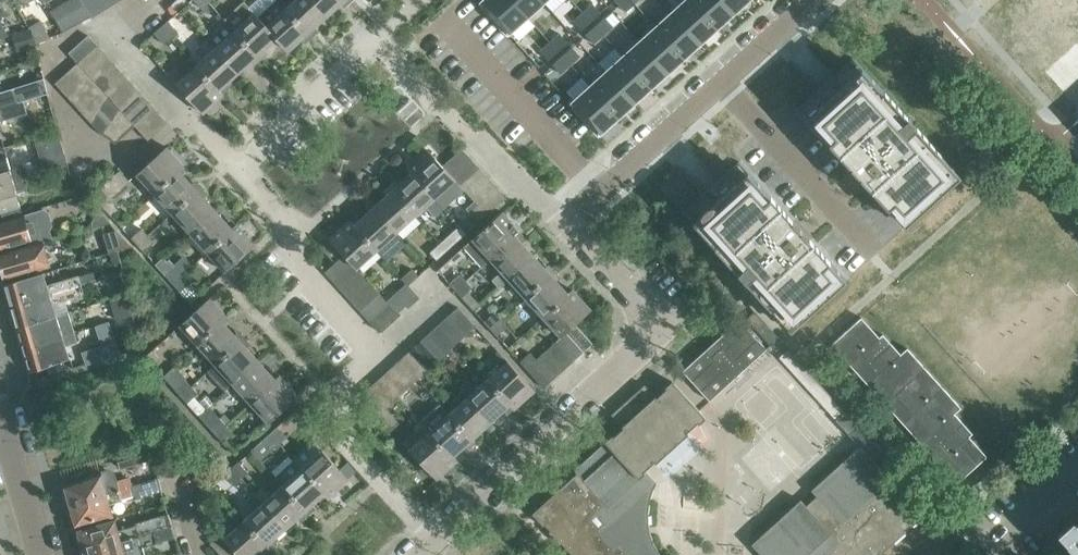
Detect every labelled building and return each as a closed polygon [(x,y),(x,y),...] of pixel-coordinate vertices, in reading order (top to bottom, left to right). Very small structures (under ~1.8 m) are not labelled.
[(62,31),(90,15),(81,0),(68,0),(50,10),(62,31)] [(92,17),(120,0),(81,0),(92,17)] [(202,9),(209,2),(207,0),(194,0),(202,9)] [(285,8),(308,33),(327,16),(313,0),(278,0),(285,8)] [(345,0),(313,0),(327,16),(345,0)] [(480,4),(507,34),(525,18),(508,0),(484,0),(480,4)] [(525,18),(541,3),(538,0),(508,0),(525,18)] [(617,3),(626,12),(634,5),(630,0),(620,0),(617,3)] [(672,14),(699,44),(715,30),(690,0),(687,0),(672,14)] [(715,30),(733,14),(720,0),(690,0),(715,30)] [(733,14),(748,0),(720,0),(733,14)] [(244,1),(224,19),(235,30),(257,55),(276,38),(277,38),(266,26),(266,25),(244,1)] [(592,5),(582,14),(591,23),(600,14),(592,5)] [(285,8),(266,25),(266,26),(277,38),(276,38),(288,51),(308,33),(285,8)] [(582,14),(572,23),(580,32),(591,23),(582,14)] [(672,14),(655,29),(683,59),(699,44),(672,14)] [(604,18),(594,27),(603,36),(612,27),(604,18)] [(168,20),(161,27),(170,37),(177,31),(168,20)] [(36,44),(49,38),(40,21),(28,28),(36,44)] [(9,36),(0,22),(0,38),(9,36)] [(55,35),(61,31),(56,22),(50,26),(55,35)] [(209,40),(215,48),(238,73),(257,55),(235,30),(228,23),(209,40)] [(154,33),(163,43),(170,37),(161,27),(154,33)] [(594,27),(584,36),(592,45),(603,36),(594,27)] [(655,29),(638,44),(666,74),(683,59),(655,29)] [(28,32),(12,36),(16,50),(32,46),(28,32)] [(558,34),(548,43),(556,52),(566,43),(558,34)] [(78,62),(97,45),(88,35),(69,53),(78,62)] [(548,43),(538,52),(546,61),(556,52),(548,43)] [(638,44),(622,58),(650,89),(666,74),(638,44)] [(106,54),(97,45),(78,62),(86,72),(106,54)] [(215,48),(196,65),(223,95),(223,94),(219,90),(238,73),(215,48)] [(572,48),(562,57),(571,66),(580,58),(572,48)] [(86,72),(88,74),(95,82),(114,64),(106,54),(86,72)] [(562,57),(552,66),(560,75),(571,66),(562,57)] [(906,68),(913,78),(930,67),(923,57),(906,68)] [(622,58),(606,73),(633,104),(650,89),(622,58)] [(73,96),(88,74),(86,72),(78,62),(56,82),(62,89),(73,96)] [(853,62),(798,111),(903,227),(959,178),(853,62)] [(98,85),(104,91),(123,74),(114,64),(95,82),(98,85)] [(203,113),(223,95),(196,65),(184,76),(175,67),(167,74),(203,113)] [(606,73),(589,88),(617,118),(633,104),(606,73)] [(98,85),(95,82),(88,74),(73,96),(71,100),(84,108),(98,85)] [(113,101),(132,84),(123,74),(104,91),(108,97),(113,101)] [(0,107),(12,104),(12,103),(23,100),(47,93),(44,81),(14,89),(15,90),(0,94),(0,107)] [(132,84),(113,101),(119,108),(121,111),(141,93),(132,84)] [(94,119),(108,97),(104,91),(98,85),(84,108),(81,111),(94,119)] [(589,88),(571,104),(593,128),(599,134),(617,118),(589,88)] [(141,93),(121,111),(130,120),(150,103),(141,93)] [(119,108),(113,101),(108,97),(94,119),(92,122),(104,130),(119,108)] [(12,103),(12,104),(0,107),(0,120),(27,113),(23,100),(12,103)] [(150,103),(130,120),(135,126),(139,130),(158,113),(150,103)] [(119,108),(104,130),(102,133),(116,143),(135,126),(130,120),(121,111),(119,108)] [(148,140),(167,122),(158,113),(139,130),(148,140)] [(58,133),(34,139),(43,173),(67,166),(58,133)] [(166,147),(137,174),(155,194),(184,167),(166,147)] [(470,158),(462,148),(442,166),(451,176),(470,158)] [(428,150),(408,168),(435,197),(443,207),(464,189),(460,185),(455,179),(451,176),(442,166),(428,150)] [(13,181),(22,179),(19,166),(10,169),(6,156),(0,157),(0,185),(13,181)] [(479,168),(470,158),(451,176),(455,179),(460,185),(479,168)] [(740,165),(685,214),(790,330),(846,281),(740,165)] [(185,168),(184,167),(155,194),(172,213),(197,190),(180,172),(185,168)] [(443,207),(435,197),(408,168),(407,168),(411,173),(393,190),(415,215),(426,205),(434,215),(443,207)] [(479,168),(460,185),(469,195),(488,177),(479,168)] [(96,192),(102,205),(109,199),(128,182),(118,171),(96,192)] [(478,204),(497,187),(488,177),(469,195),(478,204)] [(20,206),(13,181),(0,185),(0,212),(19,207),(20,206)] [(497,187),(478,204),(487,214),(506,197),(497,187)] [(73,189),(62,192),(65,201),(76,198),(73,189)] [(190,232),(215,210),(197,190),(172,213),(190,232)] [(396,232),(415,215),(393,190),(373,207),(396,232)] [(109,199),(102,205),(111,216),(118,209),(109,199)] [(487,214),(478,204),(470,210),(480,221),(487,214)] [(19,207),(0,212),(3,221),(22,216),(19,207)] [(350,220),(377,250),(396,232),(373,207),(355,224),(350,220)] [(99,210),(95,213),(92,223),(94,228),(110,223),(99,210)] [(232,228),(215,210),(190,232),(207,251),(237,225),(236,224),(232,228)] [(24,215),(22,216),(3,221),(0,222),(0,249),(31,241),(32,245),(50,240),(47,231),(50,227),(46,214),(42,211),(24,215)] [(483,266),(491,259),(520,232),(502,212),(464,246),(483,266)] [(357,268),(377,250),(350,220),(330,238),(344,254),(353,264),(357,268)] [(225,271),(255,245),(237,225),(207,251),(225,271)] [(137,245),(148,235),(141,228),(131,238),(137,245)] [(110,252),(131,246),(116,230),(103,234),(110,252)] [(498,287),(508,278),(533,255),(516,237),(521,233),(520,232),(491,259),(502,271),(492,280),(498,287)] [(457,241),(450,234),(440,243),(447,250),(457,241)] [(154,242),(148,235),(137,245),(144,252),(154,242)] [(32,245),(0,254),(0,268),(1,268),(4,280),(50,267),(43,242),(32,245)] [(436,259),(447,250),(440,243),(430,252),(436,259)] [(325,272),(334,282),(353,264),(344,254),(325,272)] [(508,278),(526,297),(551,275),(533,255),(508,278)] [(342,291),(362,274),(357,268),(353,264),(334,282),(342,291)] [(173,283),(183,274),(176,267),(166,276),(173,283)] [(412,269),(402,278),(408,285),(418,276),(412,269)] [(6,297),(10,297),(12,306),(69,289),(83,285),(80,276),(47,285),(43,273),(6,284),(7,287),(4,290),(6,297)] [(93,273),(80,276),(83,285),(96,281),(93,273)] [(189,281),(183,274),(173,283),(179,290),(189,281)] [(371,283),(362,274),(342,291),(351,301),(371,283)] [(456,290),(466,281),(459,274),(449,283),(456,290)] [(551,275),(526,297),(543,316),(573,290),(572,289),(568,293),(551,275)] [(472,288),(466,281),(456,290),(462,297),(472,288)] [(351,301),(360,311),(379,293),(371,283),(351,301)] [(18,324),(19,328),(55,316),(52,304),(86,294),(83,285),(69,289),(12,306),(15,314),(12,317),(14,323),(18,324)] [(561,337),(566,333),(575,324),(591,310),(573,290),(543,316),(561,337)] [(379,293),(360,311),(369,320),(388,303),(379,293)] [(209,298),(180,325),(198,344),(227,318),(209,298)] [(397,313),(388,303),(369,320),(378,330),(397,313)] [(458,307),(448,316),(466,335),(475,326),(458,307)] [(491,329),(501,319),(494,312),(484,321),(491,329)] [(22,341),(25,349),(72,333),(70,324),(58,327),(55,316),(19,328),(20,331),(17,334),(19,340),(22,341)] [(466,335),(448,316),(438,324),(456,344),(466,335)] [(861,317),(831,344),(957,483),(987,456),(969,436),(972,433),(954,413),(961,408),(907,348),(900,354),(882,334),(879,337),(861,317)] [(198,344),(215,364),(240,341),(224,323),(228,319),(227,318),(198,344)] [(507,326),(501,319),(491,329),(496,335),(507,326)] [(709,401),(766,349),(739,319),(682,371),(709,401)] [(96,326),(99,335),(112,331),(109,322),(96,326)] [(438,324),(429,333),(446,353),(456,344),(438,324)] [(593,343),(575,324),(566,333),(583,352),(593,343)] [(119,355),(113,335),(112,331),(99,335),(103,346),(83,352),(87,364),(119,355)] [(64,346),(75,343),(72,333),(25,349),(27,358),(24,360),(26,367),(30,368),(31,372),(67,358),(64,346)] [(446,353),(429,333),(419,342),(437,361),(446,353)] [(573,361),(583,352),(566,333),(561,337),(555,342),(573,361)] [(258,360),(240,341),(215,364),(208,370),(226,390),(233,383),(258,360)] [(419,342),(409,351),(427,370),(437,361),(419,342)] [(546,351),(563,370),(573,361),(555,342),(546,351)] [(779,357),(836,420),(845,411),(788,348),(779,357)] [(162,360),(152,350),(145,356),(154,367),(162,360)] [(427,370),(409,351),(400,360),(417,379),(427,370)] [(537,359),(536,359),(553,379),(563,370),(546,351),(537,359)] [(526,368),(536,359),(537,359),(530,352),(520,361),(526,368)] [(526,368),(544,388),(553,379),(536,359),(526,368)] [(233,383),(251,402),(280,376),(279,375),(275,379),(258,360),(233,383)] [(400,360),(390,368),(408,388),(417,379),(400,360)] [(534,390),(507,361),(488,379),(514,408),(534,390)] [(408,388),(390,368),(380,377),(398,396),(408,388)] [(280,376),(251,402),(269,422),(298,395),(280,376)] [(380,377),(371,386),(388,405),(398,396),(380,377)] [(174,389),(181,396),(191,386),(185,379),(174,389)] [(514,409),(514,408),(488,379),(468,396),(491,421),(510,404),(514,409)] [(660,554),(658,552),(656,548),(655,545),(652,539),(651,532),(650,529),(649,525),(649,521),(649,517),(649,515),(649,511),(649,508),(650,504),(650,501),(651,496),(653,492),(654,488),(655,486),(657,482),(645,470),(705,416),(674,382),(657,398),(646,386),(613,416),(624,428),(576,471),(577,473),(534,512),(571,553),(569,554),(660,554)] [(187,403),(197,393),(191,386),(181,396),(187,403)] [(388,405),(371,386),(361,395),(378,414),(388,405)] [(424,388),(418,390),(421,399),(427,397),(424,388)] [(449,414),(472,439),(491,421),(468,396),(449,414)] [(849,434),(858,426),(845,411),(836,420),(835,420),(849,435),(849,434)] [(453,456),(472,439),(449,414),(430,431),(457,461),(457,460),(453,456)] [(216,434),(226,424),(220,418),(209,427),(216,434)] [(222,441),(233,432),(226,424),(216,434),(222,441)] [(404,443),(437,479),(457,461),(430,431),(424,425),(404,443)] [(277,426),(270,433),(279,443),(286,437),(277,426)] [(858,426),(849,434),(860,446),(860,445),(884,471),(892,463),(858,426)] [(263,439),(273,449),(279,443),(270,433),(263,439)] [(331,441),(322,450),(302,468),(329,497),(349,479),(346,477),(338,468),(332,461),(341,453),(331,441)] [(117,454),(121,467),(152,458),(149,445),(117,454)] [(922,513),(884,472),(884,471),(860,445),(860,446),(811,490),(818,497),(807,507),(801,500),(752,544),(762,554),(876,554),(922,513)] [(347,460),(338,468),(346,477),(355,469),(347,460)] [(238,461),(231,468),(241,478),(248,472),(238,461)] [(224,474),(234,484),(241,478),(231,468),(224,474)] [(328,498),(329,497),(302,468),(283,485),(305,510),(324,493),(328,498)] [(68,505),(68,506),(130,487),(128,479),(116,482),(114,475),(108,471),(64,484),(65,487),(64,490),(65,497),(68,499),(70,505),(68,505)] [(76,526),(113,516),(109,504),(126,499),(127,502),(163,491),(159,479),(130,487),(68,506),(70,506),(72,512),(71,515),(73,522),(75,524),(76,526)] [(254,493),(286,528),(305,510),(283,485),(271,496),(262,486),(254,493)] [(267,545),(286,528),(254,493),(247,500),(256,510),(244,520),(271,550),(271,549),(267,545)] [(144,534),(153,532),(172,527),(169,515),(135,524),(135,526),(118,531),(115,520),(78,530),(79,533),(76,536),(78,543),(82,544),(84,551),(81,552),(144,534)] [(1077,554),(1077,519),(1076,521),(1074,519),(1057,533),(1064,541),(1077,554)] [(271,550),(244,520),(224,538),(220,534),(210,543),(221,554),(265,554),(271,550)] [(172,527),(153,532),(144,534),(81,552),(82,553),(84,552),(85,554),(142,554),(140,546),(147,544),(146,542),(155,540),(160,554),(174,554),(180,553),(172,527)]
